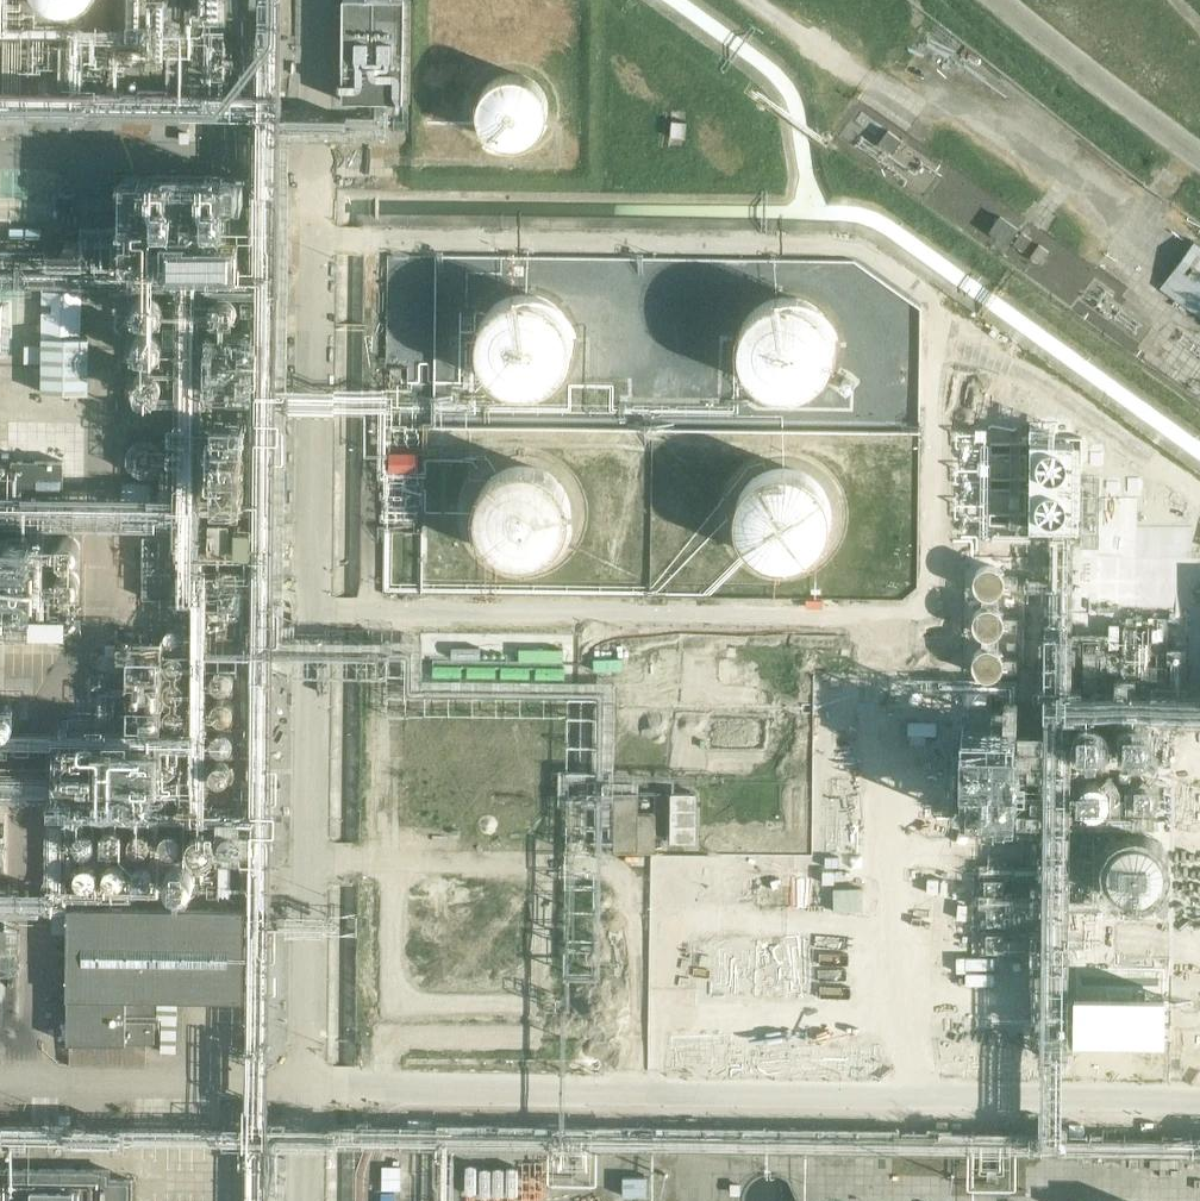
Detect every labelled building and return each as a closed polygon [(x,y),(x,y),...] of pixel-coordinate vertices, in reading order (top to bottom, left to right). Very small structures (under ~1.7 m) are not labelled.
[(36,3),(44,8),(55,10),(63,10),(70,8),(78,5),(82,1),(83,0),(33,0),(36,3)] [(547,111),(547,104),(547,97),(545,89),(542,83),(537,78),(531,72),(526,69),(520,66),(511,65),(503,65),(494,67),(487,71),(480,76),(476,82),(472,89),(470,96),(469,103),(469,111),(471,117),(475,125),(479,131),(486,137),(493,140),(506,143),(514,143),(523,140),(530,137),(535,132),(542,125),(544,119),(547,111)] [(393,82),(360,84),(361,98),(394,96),(393,82)] [(938,180),(948,168),(935,158),(925,169),(938,180)] [(211,194),(210,216),(262,218),(263,197),(211,194)] [(1199,302),(1199,233),(1169,283),(1199,302)] [(978,298),(988,288),(974,275),(964,286),(978,298)] [(564,348),(565,338),(564,328),(562,319),(557,311),(552,304),(545,298),(537,293),(528,290),(518,289),(507,289),(497,292),(487,298),(482,302),(476,310),(471,317),(468,328),(467,337),(467,347),(470,356),(474,364),(480,371),(487,378),(497,383),(506,386),(514,387),(526,386),(535,383),(542,380),(550,373),(556,367),(561,358),(564,348)] [(833,347),(834,338),(833,328),(831,321),(826,312),(821,305),(814,299),(805,293),(796,290),(787,289),(779,289),(770,291),(761,295),(752,301),(746,307),(741,316),(737,325),(735,336),(736,345),(738,355),(743,364),(748,371),(755,377),(763,382),(774,386),(782,387),(791,387),(801,384),(811,380),(818,374),(824,368),(830,357),(833,347)] [(87,338),(79,338),(79,290),(41,290),(41,393),(86,393),(87,338)] [(565,521),(566,510),(565,500),(563,492),(559,485),(554,478),(547,471),(539,467),(530,464),(521,462),(513,463),(503,465),(495,468),(486,475),(479,483),(475,491),(471,500),(470,509),(471,518),(473,527),(477,534),(482,542),(491,550),(498,554),(508,557),(517,558),(525,558),(532,556),(542,552),(551,546),(557,539),(562,531),(565,521)] [(825,523),(826,513),(825,504),(822,495),(819,488),(813,480),(805,474),(798,470),(789,466),(780,465),(767,466),(760,469),(751,473),(745,478),(739,485),(734,494),(731,504),(730,512),(731,523),(734,532),(738,540),(744,546),(751,553),(758,557),(768,560),(778,561),(788,560),(797,557),(805,553),(812,546),(818,540),(822,532),(825,523)] [(42,603),(42,621),(68,621),(68,603),(42,603)] [(638,683),(644,647),(618,644),(613,679),(638,683)] [(461,673),(463,665),(462,657),(458,652),(452,647),(445,645),(440,645),(435,646),(429,650),(426,653),(424,657),(423,664),(424,672),(428,678),(434,683),(441,685),(449,684),(456,680),(461,673)] [(651,681),(675,681),(674,651),(651,651),(651,681)] [(728,656),(722,675),(737,680),(743,661),(728,656)] [(705,681),(718,664),(708,657),(695,673),(705,681)] [(566,764),(551,749),(572,728),(558,714),(545,727),(553,735),(518,772),(539,792),(566,764)] [(525,737),(544,732),(539,715),(520,721),(525,737)] [(486,754),(488,717),(464,716),(462,753),(486,754)] [(991,767),(1026,767),(1025,716),(990,716),(991,767)] [(983,768),(984,717),(950,717),(950,768),(983,768)] [(618,755),(648,749),(649,755),(683,749),(678,722),(643,729),(641,718),(612,724),(618,755)] [(722,824),(755,782),(735,768),(703,809),(722,824)] [(704,784),(678,784),(679,840),(704,840),(704,784)] [(636,793),(615,792),(614,847),(653,848),(653,814),(636,814),(636,793)] [(776,848),(795,847),(795,819),(776,819),(776,848)] [(191,884),(212,858),(195,844),(174,870),(191,884)] [(140,876),(159,882),(167,853),(148,847),(140,876)] [(112,852),(95,848),(90,869),(107,873),(112,852)] [(123,874),(142,865),(136,853),(117,861),(123,874)] [(732,906),(707,905),(706,933),(731,934),(732,906)] [(242,910),(68,908),(66,1042),(153,1043),(153,998),(241,999),(242,910)] [(658,909),(658,923),(678,923),(678,909),(658,909)] [(597,1024),(598,1002),(577,1000),(576,1023),(597,1024)] [(1189,1053),(1187,1074),(1199,1075),(1199,1053),(1189,1053)] [(601,1172),(602,1159),(572,1157),(571,1170),(601,1172)] [(191,1200),(236,1200),(238,1162),(193,1161),(191,1200)] [(630,1168),(630,1194),(656,1194),(656,1168),(630,1168)] [(0,1169),(0,1200),(130,1200),(130,1180),(109,1179),(109,1170),(0,1169)] [(797,1200),(795,1191),(791,1185),(785,1180),(782,1179),(775,1178),(769,1179),(765,1180),(759,1185),(755,1191),(754,1200),(797,1200)] [(1189,1191),(1157,1190),(1157,1187),(1122,1186),(1122,1200),(1189,1200),(1189,1191)]
